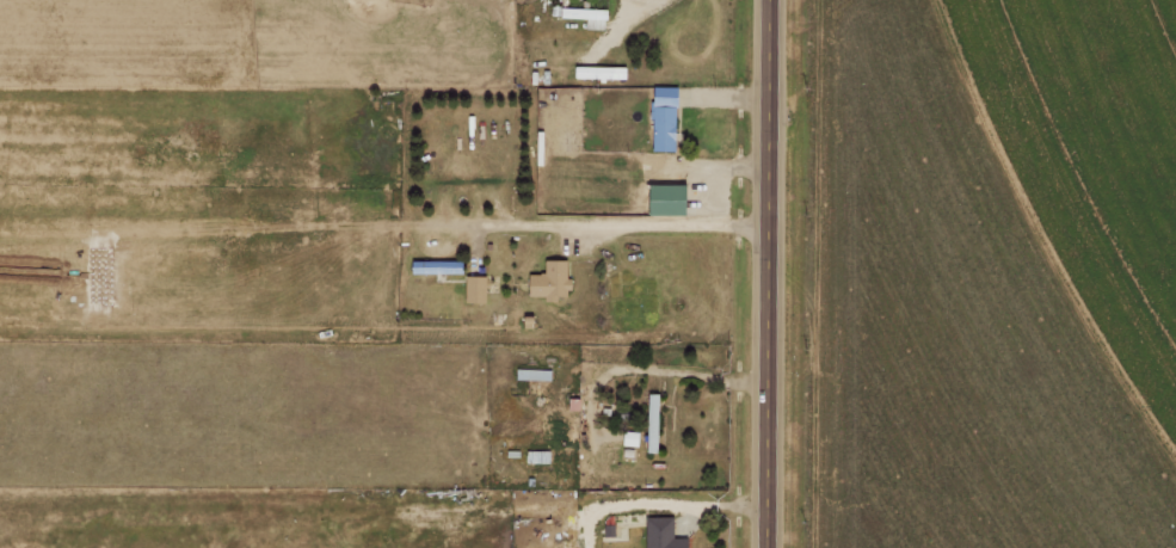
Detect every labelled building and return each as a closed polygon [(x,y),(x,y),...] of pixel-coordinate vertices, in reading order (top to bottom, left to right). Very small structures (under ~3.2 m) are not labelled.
[(603,9),(578,8),(578,19),(584,19),(584,28),(603,28),(603,9)] [(578,79),(622,80),(622,67),(578,66),(578,79)] [(648,151),(672,152),(674,88),(650,87),(648,151)] [(681,216),(681,185),(644,185),(643,215),(681,216)] [(525,297),(543,297),(543,298),(567,299),(567,279),(564,279),(564,260),(542,260),(542,274),(525,274),(525,297)] [(408,274),(459,273),(459,261),(407,262),(408,274)] [(484,277),(463,276),(463,303),(483,303),(484,277)] [(546,371),(527,370),(516,370),(515,379),(546,380),(546,371)] [(656,394),(646,393),(645,452),(655,452),(656,394)] [(622,445),(636,446),(636,432),(623,431),(622,445)] [(684,537),(684,547),(643,547),(642,517),(671,516),(671,537),(684,537)]
